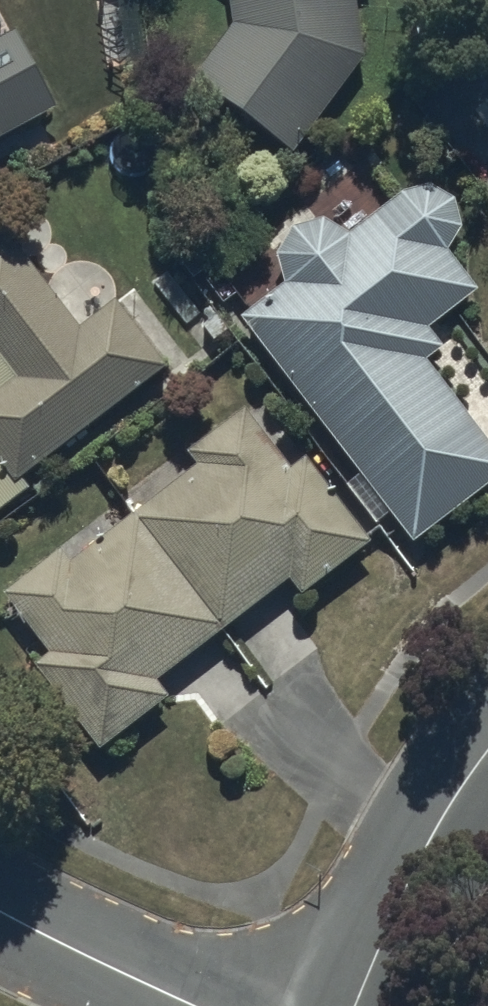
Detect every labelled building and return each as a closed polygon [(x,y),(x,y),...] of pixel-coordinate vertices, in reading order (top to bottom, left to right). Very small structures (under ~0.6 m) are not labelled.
[(232,17),(191,71),(291,146),(360,49),(354,0),(230,0),(232,17)] [(57,110),(17,31),(0,39),(0,139),(57,110)] [(240,312),(412,540),(487,482),(487,435),(424,356),(438,346),(425,325),(477,288),(446,247),(460,225),(456,197),(432,182),(404,186),(348,227),(325,215),(292,220),(276,252),(286,280),(240,312)] [(31,486),(23,475),(168,363),(116,296),(75,328),(1,232),(0,232),(0,510),(31,486)] [(48,644),(31,657),(99,746),(172,691),(158,673),(290,573),(301,587),(374,532),(311,449),(291,464),(244,402),(119,497),(131,512),(69,558),(58,543),(2,585),(48,644)]
